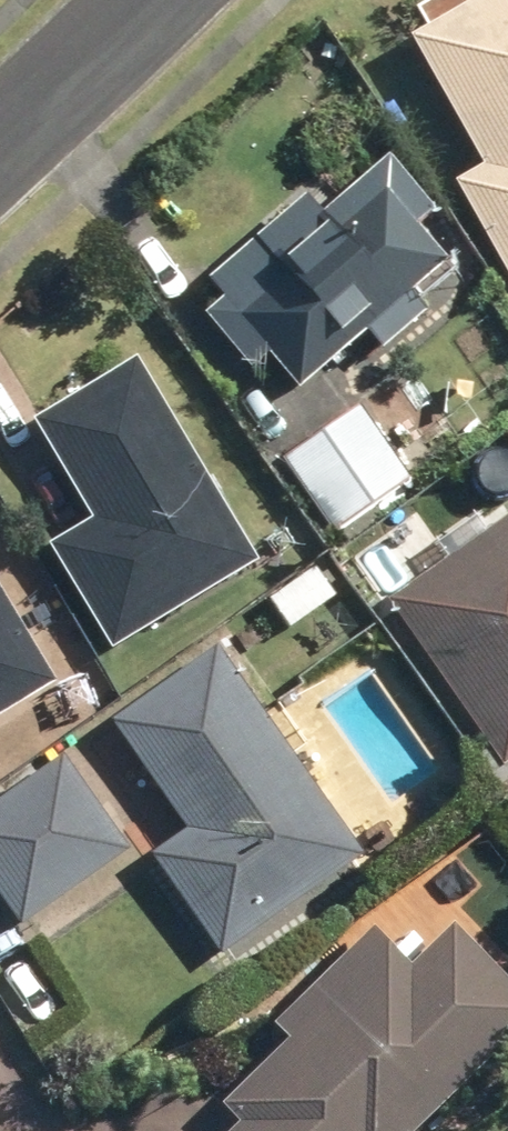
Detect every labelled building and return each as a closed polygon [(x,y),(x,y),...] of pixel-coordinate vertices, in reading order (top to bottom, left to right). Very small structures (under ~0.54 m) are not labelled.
[(481,170),(455,187),(507,266),(507,0),(491,0),(408,52),(481,170)] [(210,290),(228,312),(210,326),(256,385),(274,371),(301,404),(377,345),(390,361),(434,325),(470,299),(451,276),(422,240),(441,226),(400,176),(331,230),(314,208),(210,290)] [(49,536),(112,644),(257,557),(137,351),(34,412),(92,510),(49,536)] [(284,456),(330,527),(408,478),(362,405),(284,456)] [(505,761),(507,759),(507,507),(485,524),(472,505),(430,536),(443,554),(388,593),(505,761)] [(268,595),(290,625),(335,593),(313,563),(268,595)] [(51,675),(0,590),(0,706),(51,675)] [(149,851),(222,951),(362,849),(212,642),(106,719),(185,826),(149,851)] [(17,921),(127,846),(64,753),(0,796),(0,896),(17,921)] [(507,1039),(507,980),(449,921),(408,963),(366,923),(267,1023),(283,1038),(220,1099),(239,1119),(227,1130),(416,1130),(507,1039)]
